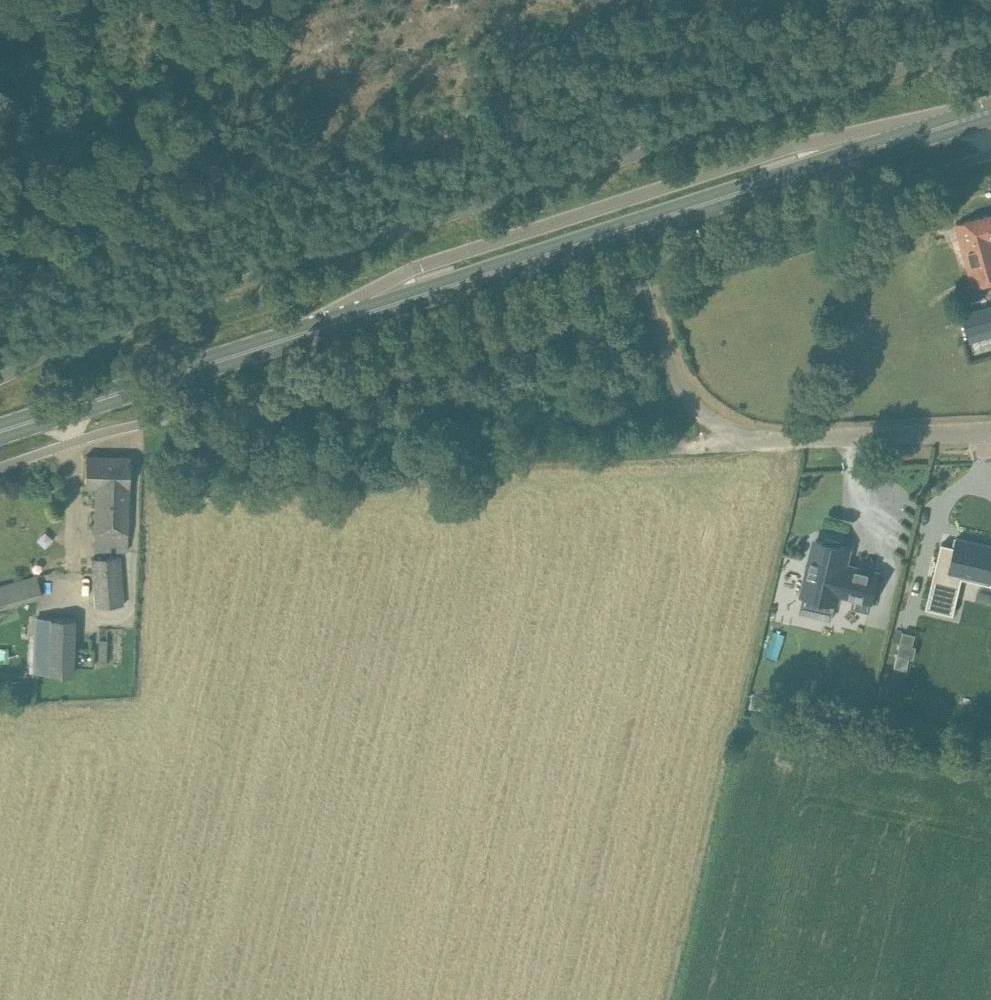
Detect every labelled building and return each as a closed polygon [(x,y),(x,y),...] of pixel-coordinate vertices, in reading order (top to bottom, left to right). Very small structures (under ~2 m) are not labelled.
[(957,222),(974,284),(990,280),(990,213),(957,222)] [(977,306),(983,326),(990,323),(990,302),(977,306)] [(86,455),(86,475),(85,486),(96,486),(95,549),(112,549),(112,545),(116,545),(116,549),(127,550),(129,476),(130,456),(86,455)] [(958,535),(956,545),(942,541),(926,605),(952,612),(962,576),(990,583),(990,544),(958,535)] [(825,541),(816,539),(803,593),(836,601),(838,591),(856,595),(853,605),(869,609),(878,572),(852,566),(851,568),(844,566),(849,547),(840,545),(841,541),(826,537),(825,541)] [(96,605),(123,604),(120,556),(93,558),(96,605)] [(0,590),(0,608),(43,596),(38,580),(0,590)] [(36,617),(34,672),(73,674),(75,619),(36,617)] [(111,627),(110,646),(123,646),(123,627),(111,627)] [(904,630),(895,665),(907,668),(916,633),(904,630)] [(107,640),(100,640),(98,664),(106,664),(107,640)]
